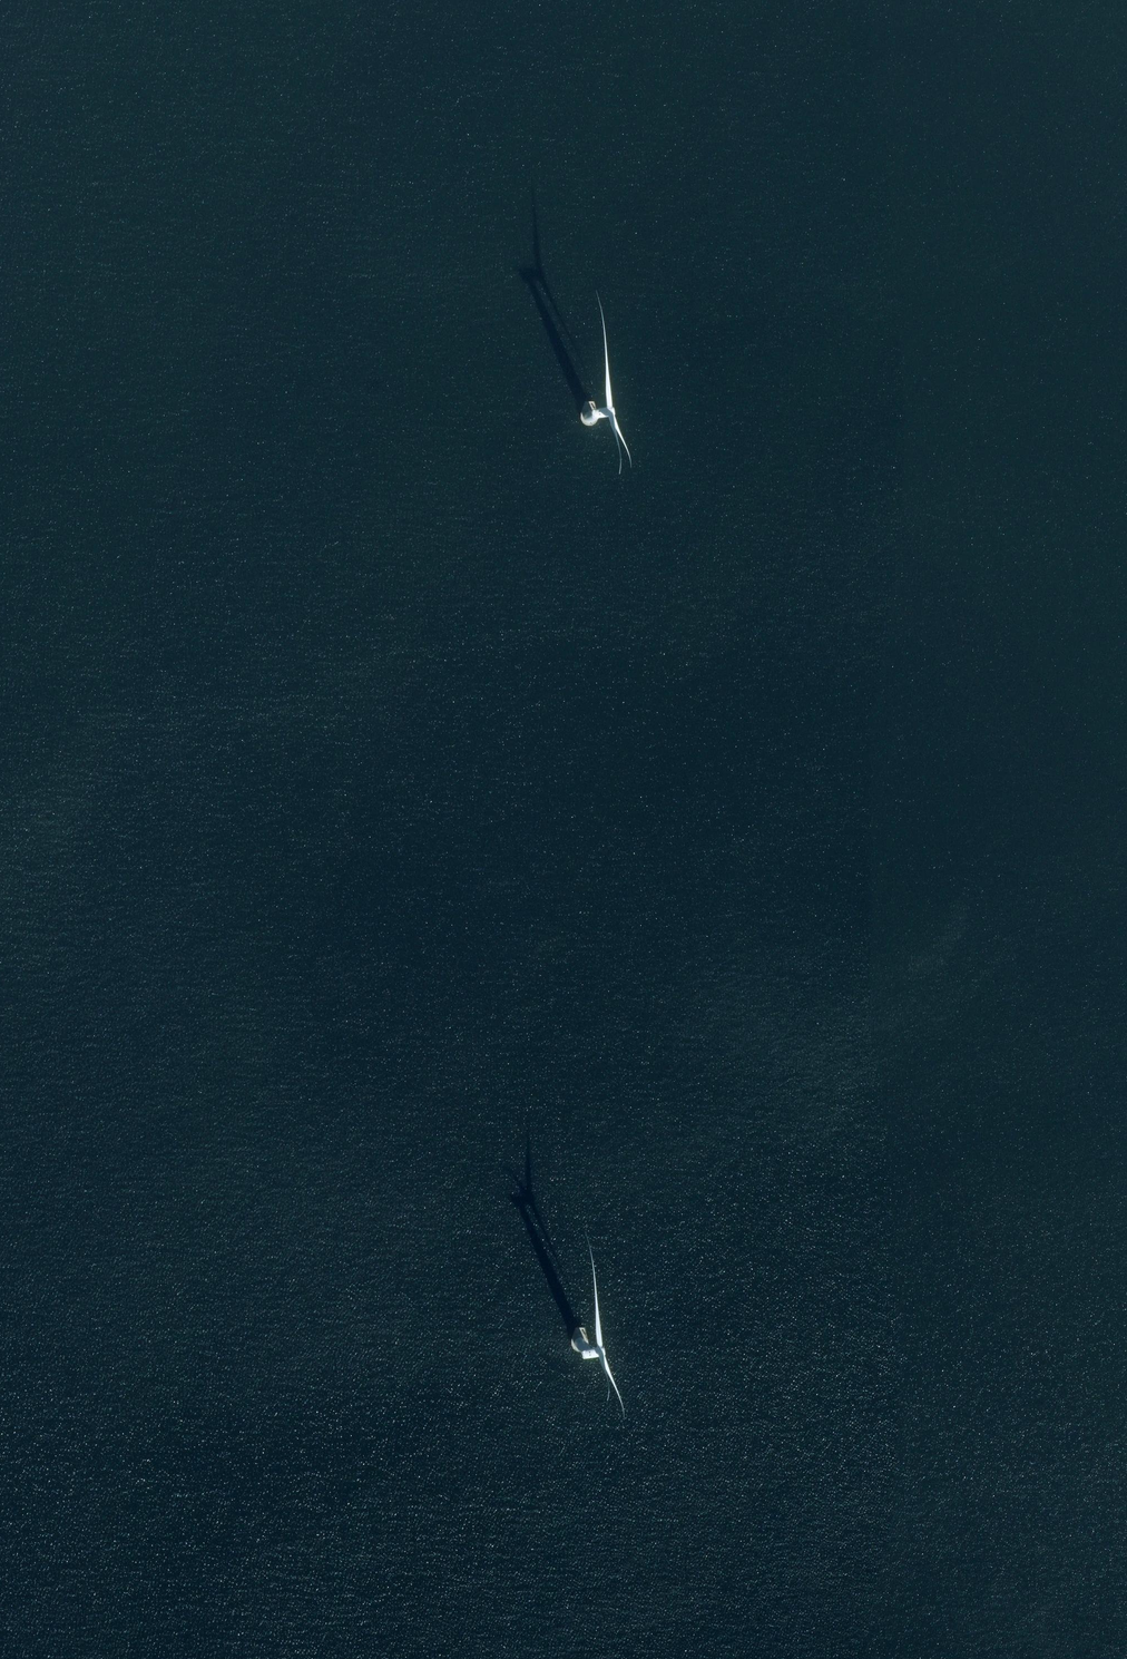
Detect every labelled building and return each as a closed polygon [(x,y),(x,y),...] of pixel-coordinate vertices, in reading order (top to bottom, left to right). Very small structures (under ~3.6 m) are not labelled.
[(583,413),(582,415),(582,418),(584,420),(586,421),(589,421),(591,419),(593,417),(593,415),(592,412),(590,411),(587,410),(584,411),(583,413)] [(573,1341),(572,1343),(573,1346),(574,1348),(577,1349),(579,1349),(582,1348),(583,1345),(583,1343),(582,1340),(580,1339),(577,1338),(575,1339),(573,1341)]
